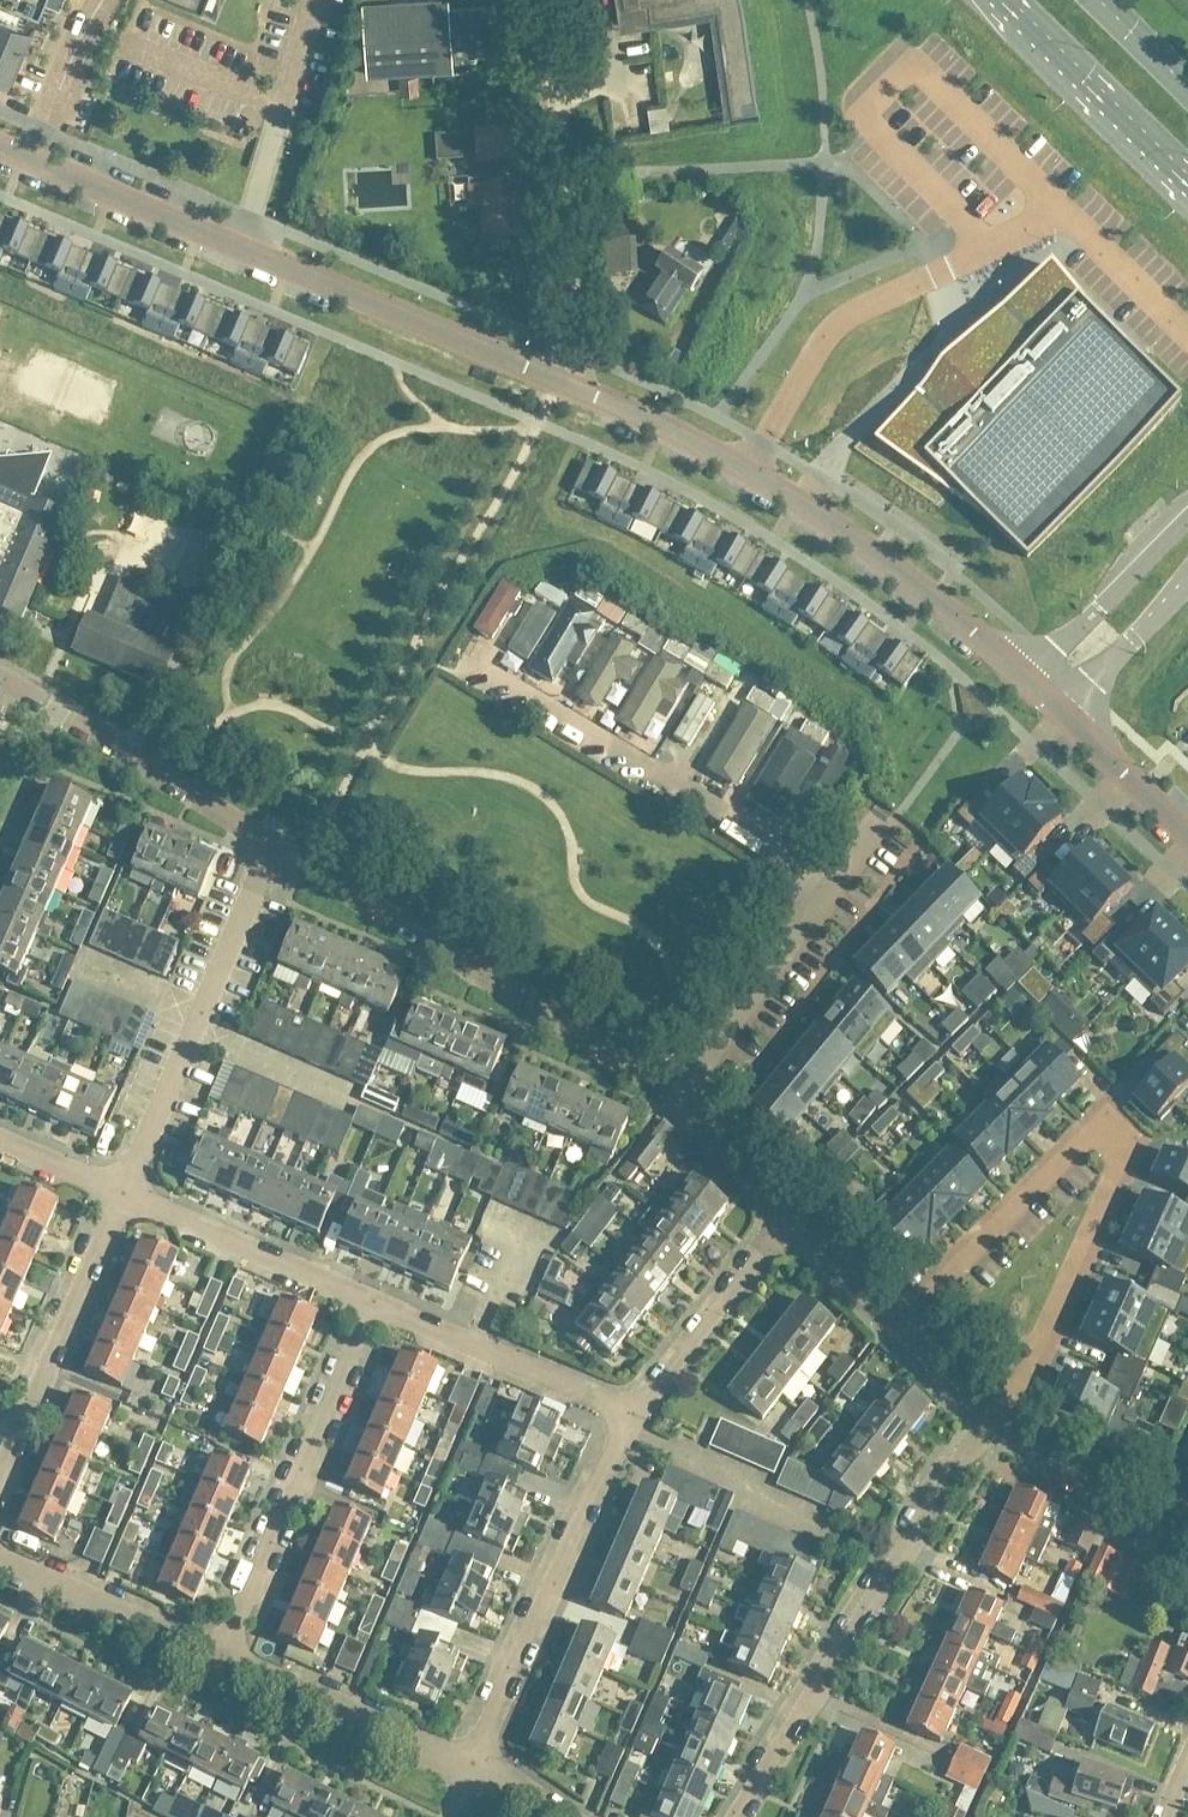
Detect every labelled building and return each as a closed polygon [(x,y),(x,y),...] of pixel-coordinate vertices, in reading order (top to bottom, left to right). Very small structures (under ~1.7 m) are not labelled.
[(34,1),(40,3),(41,0),(0,0),(0,68),(15,74),(37,20),(27,16),(34,1)] [(450,7),(449,0),(403,0),(386,1),(362,2),(366,75),(453,70),(452,56),(513,52),(510,4),(505,4),(450,7)] [(624,6),(646,3),(649,22),(715,12),(731,117),(755,113),(755,114),(756,114),(756,112),(741,8),(740,4),(739,0),(623,0),(624,6)] [(417,76),(399,76),(400,94),(418,94),(417,76)] [(665,105),(647,108),(650,131),(668,128),(665,105)] [(515,107),(485,109),(486,130),(517,128),(515,107)] [(519,161),(517,128),(486,130),(476,130),(478,163),(519,161)] [(447,134),(435,135),(436,146),(448,145),(447,134)] [(519,186),(503,187),(503,179),(469,181),(470,206),(482,206),(484,237),(522,235),(519,186)] [(43,235),(0,217),(0,259),(3,252),(31,264),(43,235)] [(736,220),(718,248),(736,259),(754,231),(736,220)] [(87,254),(43,235),(31,264),(59,276),(53,289),(69,296),(87,254)] [(636,240),(627,241),(608,242),(610,273),(638,271),(636,240)] [(690,291),(701,274),(669,253),(658,270),(660,271),(639,304),(666,322),(687,289),(690,291)] [(131,273),(87,254),(69,296),(85,303),(91,289),(119,301),(131,273)] [(1139,362),(1128,350),(1051,267),(979,330),(983,334),(953,364),(923,396),(918,392),(874,441),(951,493),(981,513),(1027,558),(1179,403),(1139,362)] [(175,292),(131,273),(119,301),(147,313),(141,327),(158,334),(175,292)] [(220,310),(175,292),(158,334),(174,340),(180,327),(208,338),(220,310)] [(264,329),(220,310),(208,338),(236,350),(230,364),(246,371),(264,329)] [(309,348),(264,329),(246,371),(262,378),(268,364),(297,376),(309,348)] [(65,516),(30,501),(45,468),(43,467),(42,469),(26,462),(26,463),(8,455),(4,464),(1,470),(0,470),(0,611),(20,620),(65,516)] [(611,525),(631,484),(587,462),(574,490),(601,504),(595,517),(611,525)] [(674,505),(631,484),(611,525),(626,533),(633,519),(661,533),(676,507),(674,505)] [(696,570),(718,531),(676,507),(661,533),(688,549),(681,561),(696,570)] [(759,554),(718,531),(696,570),(711,579),(719,566),(745,581),(762,555),(759,554)] [(777,620),(802,583),(762,555),(745,581),(770,598),(762,611),(777,620)] [(183,657),(188,608),(123,579),(104,622),(86,615),(71,651),(157,688),(173,653),(183,657)] [(841,610),(802,583),(777,620),(791,630),(800,618),(824,635),(841,610)] [(603,598),(582,585),(574,597),(596,610),(603,598)] [(620,625),(628,613),(625,611),(603,598),(596,610),(608,618),(604,624),(616,631),(620,625)] [(535,600),(508,645),(526,656),(554,611),(535,600)] [(564,602),(524,667),(552,683),(567,659),(577,665),(597,633),(590,629),(595,620),(564,602)] [(855,674),(881,636),(841,610),(824,635),(849,652),(841,664),(855,674)] [(650,626),(628,613),(620,625),(642,638),(650,626)] [(881,636),(855,674),(870,684),(878,671),(904,689),(921,664),(881,636)] [(623,659),(629,649),(610,637),(573,695),(597,710),(614,683),(622,688),(635,666),(623,659)] [(691,651),(670,638),(662,650),(684,664),(691,651)] [(616,721),(644,738),(662,711),(668,715),(683,690),(669,682),(674,673),(653,660),(616,721)] [(733,676),(712,663),(704,676),(726,689),(733,676)] [(740,697),(746,687),(745,687),(733,680),(727,690),(739,697),(740,697)] [(775,702),(754,689),(746,701),(768,714),(775,702)] [(726,715),(695,695),(660,748),(678,759),(687,745),(700,754),(726,715)] [(734,792),(775,727),(742,706),(701,772),(734,792)] [(828,734),(807,721),(799,733),(821,747),(821,745),(827,736),(828,734)] [(828,749),(833,740),(827,736),(821,745),(828,749)] [(778,819),(813,763),(775,740),(741,796),(778,819)] [(830,745),(807,786),(825,796),(848,755),(830,745)] [(1030,790),(1028,788),(1018,779),(991,806),(978,794),(957,816),(970,829),(974,824),(995,845),(1042,797),(1032,787),(1030,790)] [(81,828),(91,805),(49,787),(48,788),(46,787),(44,794),(46,795),(39,809),(81,828)] [(1049,809),(1051,806),(1042,797),(995,845),(1016,866),(1012,870),(1024,881),(1045,859),(1034,848),(1061,820),(1049,809)] [(72,849),(81,828),(39,809),(39,810),(37,810),(34,816),(36,816),(30,831),(72,849)] [(114,842),(125,846),(132,831),(120,826),(113,841),(114,842)] [(716,827),(711,836),(731,847),(736,837),(716,827)] [(153,881),(171,839),(170,839),(171,837),(165,835),(164,836),(149,830),(131,871),(153,881)] [(63,871),(72,849),(30,831),(30,832),(28,831),(25,837),(27,838),(21,853),(63,871)] [(174,890),(192,849),(192,848),(192,846),(186,844),(186,846),(171,839),(153,881),(149,890),(160,894),(164,886),(174,890)] [(118,862),(125,846),(114,842),(113,841),(106,857),(118,862)] [(1059,873),(1048,862),(1027,884),(1039,895),(1047,887),(1068,908),(1111,864),(1089,843),(1059,873)] [(203,885),(214,858),(213,858),(214,856),(208,853),(207,855),(192,849),(174,890),(191,897),(197,900),(203,885)] [(53,892),(63,871),(21,853),(20,853),(18,853),(16,859),(18,859),(11,874),(53,892)] [(1103,915),(1132,884),(1111,864),(1068,908),(1089,928),(1081,936),(1093,948),(1114,926),(1103,915)] [(94,885),(106,890),(113,873),(101,868),(94,885)] [(947,871),(928,891),(963,924),(964,923),(960,919),(978,900),(947,871)] [(44,914),(53,892),(11,874),(11,875),(9,874),(6,880),(8,881),(2,896),(44,914)] [(99,905),(106,890),(94,885),(88,900),(99,905)] [(946,942),(963,924),(928,891),(910,909),(949,947),(951,946),(946,942)] [(44,914),(2,896),(2,897),(0,896),(0,921),(34,936),(46,941),(51,930),(39,925),(44,914)] [(1018,911),(1007,901),(997,912),(1008,921),(1018,911)] [(910,909),(892,928),(931,966),(949,947),(910,909)] [(87,933),(94,916),(83,911),(76,928),(87,933)] [(103,953),(118,917),(103,911),(88,946),(103,953)] [(1108,963),(1130,984),(1134,979),(1133,979),(1177,933),(1155,912),(1128,940),(1117,929),(1091,956),(1104,968),(1108,963)] [(118,959),(133,924),(118,917),(103,953),(118,959)] [(34,936),(0,921),(0,946),(25,957),(34,936)] [(133,965),(148,930),(133,924),(118,959),(133,965)] [(300,977),(318,935),(317,935),(318,933),(312,930),(311,933),(296,926),(289,941),(278,967),(300,977)] [(80,949),(87,933),(76,928),(68,944),(80,949)] [(892,928),(874,947),(905,977),(913,985),(931,966),(892,928)] [(148,972),(163,936),(148,930),(133,965),(148,972)] [(1187,970),(1187,944),(1177,933),(1133,979),(1134,979),(1153,998),(1149,1002),(1163,1016),(1184,994),(1171,982),(1183,970),(1186,973),(1187,970)] [(321,986),(339,945),(338,944),(339,942),(334,940),(333,942),(318,935),(300,977),(296,986),(306,991),(310,982),(321,986)] [(162,978),(178,943),(163,936),(148,972),(162,978)] [(343,996),(361,954),(360,954),(361,952),(355,949),(354,951),(339,945),(321,986),(343,996)] [(25,957),(0,946),(0,973),(10,977),(6,984),(20,990),(28,971),(21,967),(25,957)] [(1032,946),(1023,955),(1034,965),(1042,957),(1032,946)] [(905,977),(874,947),(856,965),(887,995),(905,977)] [(364,1005),(382,964),(382,963),(383,961),(377,959),(376,961),(361,954),(343,996),(339,1004),(351,1009),(354,1001),(364,1005)] [(68,976),(75,960),(64,955),(57,971),(68,976)] [(387,1015),(405,973),(403,973),(404,971),(398,968),(397,970),(382,964),(364,1005),(387,1015)] [(994,981),(1007,992),(1020,978),(1007,967),(994,981)] [(61,992),(68,976),(57,971),(50,987),(61,992)] [(993,994),(995,992),(983,980),(970,994),(976,1000),(979,997),(984,1003),(993,994)] [(73,1022),(88,987),(73,981),(58,1016),(73,1022)] [(895,1020),(853,985),(836,1007),(877,1042),(895,1020)] [(88,1029),(103,993),(88,987),(73,1022),(88,1029)] [(103,1035),(118,1000),(103,993),(88,1029),(103,1035)] [(24,1001),(8,994),(3,1005),(20,1012),(24,1001)] [(117,1041),(133,1006),(118,1000),(103,1035),(117,1041)] [(41,1008),(24,1001),(20,1012),(36,1019),(41,1008)] [(263,1044),(278,1008),(263,1002),(248,1037),(263,1044)] [(421,1056),(439,1015),(438,1014),(439,1012),(433,1010),(432,1012),(417,1005),(412,1016),(402,1012),(385,1051),(417,1064),(418,1062),(421,1056)] [(132,1048),(147,1012),(133,1006),(117,1041),(132,1048)] [(836,1007),(819,1027),(852,1054),(861,1062),(877,1042),(836,1007)] [(278,1050),(293,1015),(278,1008),(263,1044),(278,1050)] [(948,1018),(959,1029),(968,1019),(958,1009),(948,1018)] [(292,1057),(307,1021),(293,1015),(278,1050),(292,1057)] [(438,1076),(460,1024),(459,1024),(460,1021),(454,1019),(453,1021),(439,1015),(421,1056),(418,1062),(417,1064),(416,1068),(438,1076)] [(951,1036),(958,1029),(959,1029),(948,1018),(941,1026),(951,1036)] [(307,1063),(322,1027),(307,1021),(292,1057),(307,1063)] [(464,1075),(482,1033),(481,1033),(482,1031),(476,1028),(475,1031),(460,1024),(438,1076),(450,1081),(454,1071),(464,1075)] [(322,1069),(337,1034),(322,1027),(307,1063),(322,1069)] [(819,1027),(802,1047),(840,1078),(841,1076),(837,1073),(852,1054),(819,1027)] [(972,1027),(962,1037),(970,1045),(981,1035),(972,1027)] [(1051,1030),(1021,1060),(1060,1098),(1079,1079),(1062,1062),(1072,1051),(1051,1030)] [(1135,1097),(1160,1121),(1175,1105),(1173,1102),(1187,1086),(1187,1052),(1183,1047),(1187,1043),(1176,1032),(1151,1058),(1162,1069),(1135,1097)] [(482,1095),(504,1043),(503,1042),(504,1040),(498,1038),(497,1040),(482,1033),(464,1075),(459,1086),(482,1095)] [(336,1076),(352,1040),(337,1034),(322,1069),(336,1076)] [(970,1045),(962,1037),(951,1048),(959,1056),(970,1045)] [(351,1082),(367,1047),(352,1040),(336,1076),(351,1082)] [(367,1085),(381,1053),(367,1047),(351,1082),(366,1089),(367,1085)] [(802,1047),(786,1067),(819,1094),(820,1093),(824,1097),(840,1078),(802,1047)] [(25,1059),(3,1050),(0,1057),(0,1098),(7,1101),(25,1059)] [(46,1069),(50,1061),(28,1052),(25,1059),(7,1101),(6,1103),(13,1106),(14,1104),(28,1111),(46,1069)] [(914,1073),(923,1064),(913,1054),(904,1063),(914,1073)] [(1003,1078),(1044,1119),(1045,1118),(1042,1116),(1060,1098),(1021,1060),(1003,1078)] [(50,1120),(68,1078),(71,1070),(50,1061),(46,1069),(28,1111),(29,1111),(28,1113),(35,1116),(35,1114),(50,1120)] [(906,1081),(914,1073),(904,1063),(896,1071),(906,1081)] [(925,1074),(933,1082),(944,1072),(936,1064),(925,1074)] [(819,1094),(786,1067),(769,1087),(802,1114),(819,1094)] [(71,1129),(90,1088),(94,1077),(73,1068),(71,1070),(68,1078),(50,1120),(51,1120),(50,1122),(56,1125),(57,1123),(71,1129)] [(234,1110),(249,1075),(234,1068),(219,1103),(234,1110)] [(524,1119),(542,1077),(541,1077),(542,1074),(536,1072),(534,1074),(520,1068),(501,1110),(524,1119)] [(923,1093),(933,1082),(925,1074),(915,1085),(923,1093)] [(248,1116),(264,1081),(249,1075),(234,1110),(248,1116)] [(545,1129),(563,1087),(562,1086),(563,1084),(557,1081),(556,1084),(542,1077),(524,1119),(545,1129)] [(1010,1087),(993,1105),(1026,1138),(1044,1119),(1003,1078),(1002,1079),(1010,1087)] [(263,1123),(279,1087),(264,1081),(248,1116),(263,1123)] [(78,1132),(94,1139),(116,1088),(106,1083),(101,1093),(90,1088),(71,1129),(72,1130),(71,1132),(77,1134),(78,1132)] [(366,1089),(362,1099),(393,1112),(398,1099),(367,1085),(366,1089)] [(278,1129),(293,1094),(279,1087),(263,1123),(278,1129)] [(567,1138),(585,1096),(584,1096),(585,1093),(579,1091),(578,1093),(563,1087),(545,1129),(567,1138)] [(802,1114),(769,1087),(754,1106),(787,1133),(802,1114)] [(878,1109),(886,1101),(876,1091),(868,1099),(878,1109)] [(293,1135),(308,1100),(293,1094),(278,1129),(293,1135)] [(589,1147),(607,1106),(606,1105),(607,1103),(601,1100),(600,1102),(585,1096),(567,1138),(589,1147)] [(863,1098),(855,1108),(867,1118),(876,1108),(863,1098)] [(308,1142),(323,1107),(308,1100),(293,1135),(308,1142)] [(967,1114),(966,1115),(1007,1156),(1026,1138),(993,1105),(975,1122),(967,1114)] [(586,1159),(606,1168),(629,1115),(627,1115),(628,1112),(622,1110),(621,1112),(607,1106),(589,1147),(591,1148),(586,1159)] [(322,1148),(338,1113),(323,1107),(308,1142),(322,1148)] [(406,1107),(401,1118),(417,1125),(422,1114),(406,1107)] [(892,1108),(881,1118),(889,1127),(900,1116),(892,1108)] [(350,1125),(353,1120),(338,1113),(322,1148),(337,1155),(350,1125)] [(438,1121),(422,1114),(417,1125),(433,1132),(438,1121)] [(1007,1156),(966,1115),(947,1134),(988,1175),(1007,1156)] [(397,1144),(404,1127),(404,1126),(382,1117),(374,1135),(397,1144)] [(889,1127),(881,1118),(871,1129),(879,1137),(889,1127)] [(455,1142),(460,1131),(443,1123),(438,1134),(455,1142)] [(208,1189),(226,1147),(232,1133),(222,1129),(216,1143),(204,1137),(186,1179),(187,1180),(186,1182),(192,1184),(193,1182),(208,1189)] [(853,1140),(843,1130),(833,1140),(843,1150),(853,1140)] [(431,1152),(436,1141),(419,1134),(414,1145),(431,1152)] [(646,1173),(664,1148),(648,1136),(629,1160),(638,1168),(646,1173)] [(836,1157),(843,1150),(833,1140),(826,1147),(836,1157)] [(447,1160),(452,1149),(436,1141),(431,1152),(447,1160)] [(841,1152),(849,1160),(860,1150),(852,1142),(841,1152)] [(230,1198),(248,1156),(226,1147),(208,1189),(209,1189),(208,1192),(214,1194),(215,1192),(230,1198)] [(1162,1149),(1150,1178),(1187,1195),(1187,1161),(1162,1149)] [(860,1150),(849,1160),(858,1169),(869,1158),(860,1150)] [(849,1160),(841,1152),(831,1163),(839,1171),(849,1160)] [(952,1152),(933,1171),(966,1204),(986,1185),(952,1152)] [(474,1171),(479,1160),(463,1153),(458,1164),(474,1171)] [(251,1208),(269,1166),(248,1156),(230,1198),(231,1199),(230,1201),(236,1204),(237,1201),(251,1208)] [(491,1196),(502,1170),(479,1160),(474,1171),(472,1177),(481,1181),(478,1190),(491,1196)] [(627,1183),(638,1168),(629,1160),(617,1175),(627,1183)] [(505,1203),(520,1168),(506,1161),(504,1164),(502,1170),(491,1196),(490,1197),(505,1203)] [(273,1217),(291,1175),(269,1166),(251,1208),(252,1208),(251,1210),(257,1213),(258,1211),(273,1217)] [(520,1210),(535,1174),(520,1168),(505,1203),(520,1210)] [(359,1171),(352,1187),(347,1198),(341,1211),(351,1216),(338,1245),(340,1246),(339,1248),(345,1251),(346,1249),(361,1255),(379,1213),(385,1199),(364,1191),(371,1177),(359,1171)] [(933,1171),(915,1189),(948,1222),(966,1204),(933,1171)] [(535,1216),(550,1181),(535,1174),(520,1210),(535,1216)] [(294,1226),(312,1185),(291,1175),(273,1217),(274,1217),(273,1220),(279,1222),(280,1220),(294,1226)] [(726,1207),(691,1179),(690,1180),(683,1175),(676,1183),(683,1189),(676,1198),(712,1226),(714,1227),(718,1222),(716,1220),(726,1207)] [(347,1198),(352,1187),(329,1177),(323,1189),(312,1185),(294,1226),(295,1227),(294,1229),(300,1232),(301,1229),(317,1236),(335,1193),(347,1198)] [(550,1223),(565,1187),(550,1181),(535,1216),(550,1223)] [(609,1205),(620,1192),(610,1184),(600,1198),(609,1205)] [(725,1185),(717,1195),(725,1201),(733,1191),(725,1185)] [(44,1229),(55,1204),(56,1205),(57,1203),(20,1187),(20,1189),(21,1190),(10,1214),(9,1214),(9,1215),(45,1230),(46,1229),(44,1229)] [(580,1194),(565,1187),(550,1223),(565,1229),(580,1194)] [(930,1240),(948,1222),(915,1189),(897,1207),(930,1240)] [(712,1226),(676,1198),(670,1194),(664,1201),(671,1206),(662,1217),(697,1245),(698,1244),(700,1246),(704,1240),(702,1239),(712,1226)] [(1187,1247),(1187,1204),(1185,1203),(1182,1211),(1143,1194),(1130,1221),(1187,1247)] [(929,1241),(930,1240),(897,1207),(885,1196),(867,1214),(858,1206),(849,1215),(884,1251),(893,1242),(908,1257),(927,1239),(929,1241)] [(609,1205),(600,1198),(589,1212),(598,1219),(609,1205)] [(382,1265),(400,1223),(406,1209),(397,1205),(391,1218),(379,1213),(361,1255),(362,1256),(361,1258),(367,1260),(368,1258),(382,1265)] [(697,1245),(662,1217),(651,1209),(637,1228),(641,1231),(683,1264),(684,1263),(685,1264),(689,1259),(687,1257),(697,1245)] [(44,1231),(45,1232),(45,1230),(9,1215),(8,1216),(9,1216),(0,1238),(0,1243),(34,1257),(34,1256),(33,1256),(44,1231)] [(580,1243),(591,1229),(581,1221),(571,1235),(580,1243)] [(1178,1294),(1187,1271),(1187,1247),(1130,1221),(1118,1248),(1157,1266),(1150,1282),(1178,1295),(1178,1294)] [(425,1283),(449,1230),(450,1231),(451,1227),(440,1222),(438,1227),(427,1222),(422,1232),(404,1274),(405,1274),(404,1276),(410,1279),(411,1277),(425,1283)] [(404,1274),(422,1232),(400,1223),(382,1265),(383,1265),(382,1267),(389,1270),(390,1268),(404,1274)] [(683,1264),(641,1231),(637,1228),(631,1235),(641,1243),(633,1254),(669,1282),(671,1283),(675,1278),(673,1276),(683,1264)] [(481,1242),(477,1237),(471,1250),(467,1249),(471,1239),(450,1231),(449,1230),(425,1283),(427,1284),(426,1286),(431,1288),(432,1286),(448,1293),(458,1270),(467,1274),(481,1242)] [(569,1257),(580,1243),(571,1235),(560,1249),(569,1257)] [(166,1281),(177,1256),(178,1257),(179,1255),(142,1239),(141,1241),(142,1241),(131,1267),(166,1282),(166,1281)] [(32,1258),(33,1258),(34,1257),(0,1243),(0,1274),(22,1284),(23,1282),(22,1282),(32,1258)] [(669,1282),(633,1254),(619,1273),(618,1273),(654,1301),(655,1300),(657,1301),(661,1296),(659,1295),(669,1282)] [(554,1283),(561,1267),(550,1262),(543,1278),(554,1283)] [(154,1309),(155,1308),(165,1284),(166,1284),(167,1282),(166,1281),(166,1282),(131,1267),(130,1266),(129,1268),(130,1268),(120,1293),(154,1309)] [(654,1301),(618,1273),(619,1273),(613,1268),(607,1276),(613,1280),(604,1292),(640,1319),(642,1320),(646,1315),(644,1314),(654,1301)] [(21,1285),(22,1285),(22,1284),(0,1274),(0,1306),(11,1310),(11,1309),(10,1309),(21,1285)] [(569,1294),(556,1284),(554,1283),(543,1278),(536,1295),(564,1307),(569,1294)] [(236,1302),(244,1284),(233,1279),(226,1297),(236,1302)] [(214,1303),(221,1285),(210,1281),(202,1298),(214,1303)] [(1183,1297),(1178,1294),(1178,1295),(1150,1282),(1143,1299),(1104,1281),(1091,1309),(1158,1339),(1169,1313),(1175,1315),(1183,1297)] [(640,1319),(604,1292),(594,1284),(580,1304),(625,1338),(626,1337),(628,1339),(632,1333),(630,1332),(640,1319)] [(143,1335),(154,1310),(155,1311),(156,1309),(155,1308),(154,1309),(120,1293),(119,1293),(118,1295),(119,1295),(108,1320),(144,1336),(144,1335),(143,1335)] [(192,1293),(187,1306),(197,1311),(202,1298),(192,1293)] [(206,1320),(214,1303),(202,1298),(197,1311),(195,1315),(206,1320)] [(305,1340),(315,1316),(317,1316),(317,1315),(281,1299),(280,1301),(270,1326),(269,1326),(269,1327),(305,1342),(306,1341),(305,1340)] [(834,1326),(801,1300),(782,1324),(816,1350),(834,1326)] [(625,1338),(580,1304),(574,1312),(583,1319),(566,1340),(586,1356),(595,1345),(610,1357),(612,1356),(613,1357),(617,1352),(616,1351),(625,1338)] [(10,1311),(11,1311),(11,1310),(0,1306),(0,1333),(10,1311)] [(1110,1371),(1138,1384),(1158,1339),(1091,1309),(1079,1337),(1118,1354),(1110,1371)] [(221,1338),(228,1320),(218,1316),(210,1333),(221,1338)] [(132,1361),(143,1336),(143,1337),(144,1336),(108,1320),(107,1319),(107,1321),(108,1321),(97,1346),(96,1345),(96,1346),(132,1362),(133,1361),(132,1361)] [(816,1350),(782,1324),(764,1347),(798,1373),(816,1350)] [(293,1367),(304,1343),(305,1343),(305,1342),(269,1327),(268,1328),(269,1328),(259,1353),(258,1352),(257,1353),(292,1369),(293,1370),(294,1368),(293,1367)] [(191,1356),(198,1338),(187,1333),(180,1351),(191,1356)] [(216,1349),(221,1338),(210,1333),(202,1350),(213,1355),(216,1349)] [(221,1338),(216,1349),(228,1354),(233,1343),(221,1338)] [(120,1388),(131,1364),(132,1364),(132,1362),(96,1346),(95,1347),(96,1348),(85,1373),(84,1372),(84,1373),(120,1389),(121,1388),(120,1388)] [(798,1373),(764,1347),(746,1371),(780,1397),(798,1373)] [(183,1373),(191,1356),(180,1351),(172,1369),(183,1373)] [(425,1394),(425,1393),(436,1368),(437,1369),(438,1367),(401,1351),(400,1353),(401,1353),(391,1378),(389,1378),(389,1379),(425,1394)] [(282,1394),(292,1369),(257,1353),(257,1354),(258,1355),(247,1379),(246,1379),(246,1380),(282,1395),(283,1394),(282,1394)] [(853,1363),(842,1354),(834,1364),(846,1373),(853,1363)] [(838,1383),(846,1373),(834,1364),(827,1374),(830,1377),(838,1383)] [(198,1390),(206,1373),(195,1368),(187,1386),(198,1390)] [(780,1397),(746,1371),(728,1394),(762,1420),(780,1397)] [(1130,1402),(1138,1384),(1110,1371),(1102,1389),(1063,1372),(1051,1400),(1107,1425),(1119,1397),(1130,1402)] [(859,1392),(867,1381),(855,1372),(847,1382),(859,1392)] [(488,1420),(504,1382),(490,1376),(474,1414),(488,1420)] [(172,1400),(180,1382),(168,1377),(161,1395),(172,1400)] [(466,1412),(477,1385),(459,1377),(447,1404),(454,1407),(466,1412)] [(414,1420),(425,1396),(426,1394),(425,1393),(425,1394),(389,1379),(388,1380),(389,1381),(379,1405),(378,1404),(378,1405),(415,1421),(415,1420),(414,1420)] [(271,1421),(281,1396),(282,1396),(282,1395),(246,1380),(245,1381),(246,1381),(236,1405),(235,1405),(234,1406),(271,1422),(271,1421)] [(859,1392),(847,1382),(839,1393),(851,1402),(859,1392)] [(929,1408),(896,1382),(878,1406),(911,1432),(929,1408)] [(190,1408),(198,1390),(187,1386),(180,1403),(190,1408)] [(99,1436),(110,1412),(111,1412),(111,1411),(75,1395),(75,1397),(64,1422),(63,1421),(63,1422),(100,1438),(100,1437),(99,1436)] [(544,1399),(539,1411),(560,1420),(565,1409),(560,1406),(544,1399)] [(810,1419),(818,1409),(806,1400),(799,1410),(810,1419)] [(552,1436),(558,1421),(567,1425),(569,1424),(568,1423),(560,1420),(539,1411),(520,1402),(512,1406),(515,1413),(508,1430),(557,1451),(561,1440),(552,1436)] [(402,1446),(413,1422),(414,1423),(415,1421),(378,1405),(377,1407),(378,1407),(368,1431),(367,1431),(367,1432),(402,1447),(402,1446)] [(259,1447),(270,1422),(271,1423),(271,1422),(234,1406),(234,1407),(235,1408),(224,1433),(223,1432),(223,1434),(259,1449),(260,1448),(259,1447)] [(911,1432),(878,1406),(860,1429),(893,1455),(911,1432)] [(458,1429),(466,1412),(454,1407),(447,1424),(458,1429)] [(791,1444),(810,1419),(799,1410),(779,1435),(791,1444)] [(823,1438),(831,1427),(820,1418),(812,1429),(823,1438)] [(721,1453),(733,1426),(720,1421),(708,1448),(721,1453)] [(87,1463),(98,1439),(99,1440),(100,1438),(63,1422),(62,1424),(63,1424),(53,1448),(52,1448),(51,1449),(88,1465),(88,1464),(87,1463)] [(734,1459),(746,1432),(733,1426),(721,1453),(734,1459)] [(815,1448),(823,1438),(812,1429),(804,1439),(815,1448)] [(893,1455),(860,1429),(842,1453),(875,1478),(893,1455)] [(552,1462),(557,1451),(508,1430),(501,1446),(493,1449),(496,1457),(545,1478),(546,1477),(536,1473),(543,1458),(552,1462)] [(391,1473),(402,1448),(403,1448),(403,1447),(402,1446),(402,1447),(367,1432),(366,1433),(367,1433),(356,1458),(355,1458),(392,1474),(392,1473),(391,1473)] [(747,1464),(759,1437),(753,1435),(746,1432),(734,1459),(747,1464)] [(147,1458),(154,1441),(143,1436),(135,1454),(147,1458)] [(760,1470),(772,1443),(759,1437),(747,1464),(760,1470)] [(443,1464),(450,1446),(440,1441),(432,1459),(443,1464)] [(489,1453),(461,1441),(456,1454),(484,1466),(489,1453)] [(773,1475),(784,1448),(772,1443),(760,1470),(773,1475)] [(162,1445),(155,1461),(165,1466),(173,1449),(162,1445)] [(76,1490),(87,1465),(87,1466),(88,1465),(51,1449),(51,1450),(52,1451),(41,1475),(40,1475),(77,1491),(77,1490),(76,1490)] [(842,1453),(824,1475),(823,1476),(825,1478),(853,1499),(856,1502),(875,1478),(842,1453)] [(139,1476),(147,1458),(135,1454),(128,1471),(139,1476)] [(478,1478),(484,1466),(456,1454),(450,1466),(478,1478)] [(238,1497),(248,1472),(250,1473),(250,1471),(213,1455),(212,1457),(213,1457),(203,1482),(202,1482),(202,1483),(238,1498),(239,1497),(238,1497)] [(380,1500),(390,1475),(391,1476),(392,1474),(355,1458),(355,1459),(355,1460),(345,1485),(344,1484),(343,1485),(380,1501),(380,1500)] [(435,1481),(443,1464),(432,1459),(424,1476),(435,1481)] [(788,1492),(800,1465),(788,1459),(776,1487),(788,1492)] [(800,1497),(812,1470),(800,1465),(788,1492),(800,1497)] [(511,1491),(516,1480),(484,1466),(478,1478),(478,1484),(486,1481),(511,1491)] [(669,1498),(680,1472),(667,1466),(655,1493),(669,1498)] [(814,1503),(825,1478),(823,1476),(824,1475),(812,1470),(800,1497),(814,1503)] [(154,1493),(161,1475),(151,1471),(143,1488),(154,1493)] [(682,1504),(693,1478),(680,1472),(669,1498),(674,1501),(682,1504)] [(65,1516),(75,1492),(76,1493),(77,1491),(40,1475),(39,1477),(40,1477),(30,1501),(29,1501),(28,1502),(65,1518),(65,1516)] [(695,1510),(706,1483),(693,1478),(682,1504),(695,1510)] [(853,1499),(825,1478),(814,1503),(827,1509),(840,1517),(853,1499)] [(518,1514),(525,1499),(534,1503),(535,1502),(511,1491),(486,1481),(478,1484),(481,1492),(474,1508),(523,1529),(528,1518),(518,1514)] [(226,1524),(237,1499),(238,1499),(238,1498),(202,1483),(201,1484),(202,1485),(192,1509),(190,1508),(190,1509),(227,1525),(228,1524),(226,1524)] [(708,1515),(720,1489),(706,1483),(695,1510),(708,1515)] [(424,1508),(431,1491),(420,1486),(413,1504),(424,1508)] [(669,1498),(655,1493),(640,1486),(627,1516),(661,1531),(667,1517),(674,1501),(669,1498)] [(146,1511),(154,1493),(143,1488),(135,1506),(146,1511)] [(1043,1518),(1049,1503),(1016,1488),(1003,1516),(1044,1535),(1049,1537),(1055,1523),(1043,1518)] [(124,1512),(131,1494),(120,1489),(113,1507),(124,1512)] [(716,1534),(733,1494),(720,1489),(708,1515),(702,1528),(716,1534)] [(53,1543),(64,1518),(64,1519),(65,1518),(28,1502),(28,1503),(29,1504),(18,1528),(17,1528),(17,1529),(53,1545),(54,1543),(53,1543)] [(116,1529),(124,1512),(113,1507),(105,1524),(116,1529)] [(358,1549),(369,1524),(370,1524),(370,1523),(334,1507),(333,1508),(334,1509),(323,1534),(323,1533),(322,1534),(359,1550),(359,1549),(358,1549)] [(518,1540),(523,1529),(474,1508),(467,1525),(459,1528),(462,1535),(511,1556),(512,1555),(502,1551),(509,1536),(518,1540)] [(215,1550),(225,1526),(227,1526),(227,1525),(190,1509),(189,1510),(191,1511),(180,1535),(180,1534),(179,1536),(180,1537),(180,1536),(214,1551),(214,1552),(215,1552),(216,1550),(215,1550)] [(736,1543),(747,1517),(734,1511),(718,1549),(731,1554),(736,1543)] [(1087,1553),(1099,1527),(1081,1514),(1067,1544),(1087,1553)] [(649,1560),(661,1531),(627,1516),(615,1546),(649,1560)] [(1049,1537),(1044,1535),(1003,1516),(991,1543),(1024,1558),(1037,1564),(1049,1537)] [(667,1517),(661,1531),(674,1536),(680,1522),(667,1517)] [(749,1548),(760,1522),(747,1517),(736,1543),(749,1548)] [(455,1531),(427,1519),(422,1532),(449,1544),(455,1531)] [(762,1554),(773,1528),(760,1522),(749,1548),(762,1554)] [(131,1546),(138,1528),(128,1524),(120,1541),(131,1546)] [(774,1559),(786,1533),(773,1528),(762,1554),(763,1554),(774,1559)] [(101,1566),(113,1538),(94,1530),(82,1557),(101,1566)] [(449,1544),(422,1532),(417,1545),(444,1557),(449,1544)] [(787,1565),(798,1538),(786,1533),(774,1559),(787,1565)] [(347,1575),(357,1551),(358,1551),(359,1550),(322,1534),(322,1536),(323,1536),(312,1560),(312,1561),(348,1576),(347,1575)] [(204,1576),(214,1552),(214,1551),(180,1536),(180,1537),(169,1561),(168,1561),(167,1563),(168,1563),(203,1578),(204,1578),(205,1576),(204,1576)] [(800,1570),(811,1544),(798,1538),(787,1565),(800,1570)] [(126,1576),(138,1549),(131,1546),(120,1541),(108,1569),(126,1576)] [(399,1566),(407,1548),(396,1543),(388,1561),(399,1566)] [(1012,1586),(1024,1558),(991,1543),(979,1570),(1012,1586)] [(636,1590),(649,1560),(615,1546),(602,1575),(636,1590)] [(1099,1587),(1115,1552),(1100,1546),(1084,1580),(1099,1587)] [(1113,1594),(1129,1559),(1115,1552),(1099,1587),(1113,1594)] [(800,1570),(787,1565),(774,1559),(763,1554),(758,1566),(771,1571),(764,1587),(802,1603),(813,1576),(800,1570)] [(485,1593),(491,1578),(500,1582),(501,1580),(452,1559),(444,1563),(447,1570),(440,1586),(489,1608),(494,1597),(485,1593)] [(1134,1588),(1144,1566),(1129,1559),(1113,1594),(1128,1600),(1134,1588)] [(336,1601),(346,1577),(347,1578),(348,1576),(312,1561),(312,1560),(311,1560),(310,1562),(311,1562),(301,1587),(300,1586),(300,1587),(336,1603),(336,1602),(336,1601)] [(391,1584),(399,1566),(388,1561),(380,1579),(391,1584)] [(1074,1580),(1080,1566),(1070,1561),(1063,1575),(1074,1580)] [(702,1567),(690,1562),(684,1575),(696,1580),(702,1567)] [(192,1604),(203,1578),(168,1563),(157,1589),(156,1589),(156,1590),(192,1605),(192,1604)] [(623,1620),(636,1590),(602,1575),(589,1606),(623,1620)] [(690,1594),(696,1580),(684,1575),(678,1589),(690,1594)] [(1071,1586),(1074,1580),(1063,1575),(1060,1581),(1071,1586)] [(713,1597),(718,1586),(705,1580),(700,1592),(713,1597)] [(484,1618),(489,1608),(440,1586),(433,1603),(426,1606),(429,1614),(477,1635),(478,1633),(469,1629),(475,1614),(484,1618)] [(1062,1605),(1022,1586),(1016,1599),(1034,1608),(1056,1618),(1062,1605)] [(324,1628),(335,1604),(336,1603),(300,1587),(299,1588),(300,1588),(289,1613),(289,1614),(325,1629),(325,1628),(324,1628)] [(790,1630),(802,1603),(764,1587),(752,1614),(790,1630)] [(708,1609),(713,1597),(700,1592),(695,1604),(708,1609)] [(994,1623),(1002,1608),(969,1593),(956,1620),(989,1635),(1011,1645),(1016,1633),(994,1623)] [(376,1619),(384,1601),(373,1596),(365,1614),(376,1619)] [(416,1622),(421,1610),(394,1597),(388,1610),(416,1622)] [(778,1657),(790,1630),(752,1614),(739,1608),(733,1621),(747,1627),(741,1640),(778,1657)] [(1050,1632),(1056,1618),(1034,1608),(1028,1621),(1050,1632)] [(410,1635),(416,1622),(388,1610),(383,1623),(410,1635)] [(313,1655),(323,1630),(324,1631),(325,1629),(289,1614),(289,1613),(288,1613),(288,1615),(289,1615),(278,1640),(277,1640),(277,1641),(313,1656),(313,1655)] [(357,1632),(368,1637),(376,1619),(365,1614),(357,1632)] [(982,1652),(989,1635),(956,1620),(944,1647),(988,1668),(994,1670),(999,1660),(982,1652)] [(665,1651),(672,1635),(641,1622),(634,1637),(665,1651)] [(1073,1651),(1082,1630),(1072,1626),(1059,1656),(1088,1668),(1092,1660),(1073,1651)] [(602,1672),(614,1642),(580,1627),(568,1657),(602,1672)] [(778,1657),(741,1640),(725,1634),(720,1645),(736,1652),(729,1668),(767,1684),(778,1657)] [(1180,1635),(1173,1652),(1151,1642),(1143,1662),(1130,1657),(1119,1683),(1149,1696),(1157,1678),(1161,1680),(1166,1671),(1187,1680),(1187,1638),(1180,1635)] [(665,1651),(634,1637),(627,1653),(659,1667),(665,1651)] [(352,1673),(360,1656),(365,1646),(347,1638),(335,1666),(352,1673)] [(450,1671),(457,1656),(466,1660),(467,1658),(419,1638),(411,1641),(413,1648),(406,1665),(455,1686),(460,1675),(450,1671)] [(1038,1657),(1045,1643),(1034,1638),(1027,1652),(1038,1657)] [(51,1657),(24,1644),(18,1655),(8,1650),(0,1665),(0,1686),(4,1688),(9,1678),(25,1686),(17,1700),(27,1705),(51,1657)] [(708,1657),(677,1644),(672,1657),(702,1670),(703,1668),(708,1657)] [(964,1689),(983,1698),(989,1685),(981,1682),(988,1668),(944,1647),(932,1674),(964,1689)] [(373,1682),(384,1655),(371,1650),(360,1677),(373,1682)] [(1031,1671),(1038,1657),(1027,1652),(1021,1666),(1031,1671)] [(60,1703),(77,1670),(51,1657),(27,1705),(29,1706),(36,1691),(60,1703)] [(589,1701),(602,1672),(568,1657),(555,1687),(589,1701)] [(1088,1718),(1102,1684),(1079,1675),(1081,1669),(1048,1657),(1039,1682),(1070,1693),(1065,1709),(1088,1718)] [(451,1697),(455,1686),(406,1665),(399,1682),(392,1684),(395,1692),(441,1713),(442,1711),(435,1708),(441,1693),(451,1697)] [(737,1730),(748,1703),(736,1698),(741,1685),(703,1668),(702,1670),(697,1682),(700,1694),(704,1695),(698,1714),(737,1730)] [(86,1716),(103,1683),(101,1682),(104,1677),(90,1670),(87,1675),(77,1670),(60,1703),(86,1716)] [(952,1716),(964,1689),(932,1674),(919,1701),(952,1716)] [(113,1730),(130,1697),(127,1695),(130,1690),(116,1683),(113,1689),(103,1683),(86,1716),(113,1730)] [(577,1730),(589,1701),(555,1687),(543,1716),(577,1730)] [(1013,1711),(1020,1697),(1008,1691),(1002,1706),(1013,1711)] [(944,1733),(952,1716),(919,1701),(907,1728),(940,1743),(944,1733)] [(635,1720),(641,1707),(630,1702),(624,1715),(635,1720)] [(1006,1725),(1013,1711),(1002,1706),(995,1720),(1006,1725)] [(1139,1758),(1153,1725),(1107,1707),(1096,1733),(1094,1739),(1139,1758)] [(118,1752),(105,1778),(118,1784),(129,1762),(135,1764),(145,1744),(165,1754),(181,1722),(155,1709),(143,1733),(133,1754),(120,1748),(118,1752)] [(657,1727),(662,1716),(648,1710),(644,1721),(657,1727)] [(687,1741),(725,1757),(737,1730),(698,1714),(690,1733),(687,1740),(687,1741)] [(6,1715),(0,1726),(14,1733),(20,1722),(6,1715)] [(630,1734),(635,1720),(624,1715),(618,1729),(630,1734)] [(564,1760),(576,1733),(577,1730),(543,1716),(535,1733),(530,1746),(564,1760)] [(725,1757),(687,1741),(687,1740),(657,1727),(644,1721),(632,1748),(650,1756),(656,1741),(682,1752),(675,1767),(714,1784),(725,1757)] [(40,1741),(47,1729),(35,1722),(28,1733),(40,1741)] [(190,1767),(206,1735),(203,1733),(181,1722),(165,1754),(190,1767)] [(1057,1737),(1021,1722),(1014,1737),(1051,1752),(1057,1737)] [(52,1748),(59,1737),(47,1729),(40,1741),(52,1748)] [(882,1776),(895,1749),(862,1734),(849,1762),(882,1776)] [(215,1780),(232,1747),(206,1735),(190,1767),(215,1780)] [(241,1792),(257,1760),(244,1753),(248,1745),(236,1739),(232,1747),(215,1780),(241,1792)] [(610,1780),(623,1750),(606,1744),(594,1773),(610,1780)] [(105,1778),(118,1752),(105,1745),(99,1758),(86,1751),(79,1765),(105,1778)] [(990,1760),(960,1746),(953,1761),(983,1775),(990,1760)] [(983,1775),(953,1761),(946,1777),(976,1791),(983,1775)] [(849,1762),(837,1788),(869,1803),(882,1776),(849,1762)] [(634,1781),(639,1769),(626,1763),(620,1775),(634,1781)] [(1130,1781),(1125,1779),(1125,1777),(1083,1764),(1077,1784),(1055,1778),(1049,1797),(1078,1806),(1080,1800),(1115,1811),(1120,1796),(1124,1798),(1129,1795),(1132,1785),(1130,1781)] [(702,1810),(714,1784),(675,1767),(664,1794),(702,1810)] [(313,1788),(288,1775),(271,1807),(291,1816),(299,1816),(313,1788)] [(622,1808),(634,1781),(620,1775),(608,1802),(622,1808)] [(1045,1789),(1029,1782),(1026,1790),(1042,1797),(1045,1789)] [(339,1800),(313,1788),(299,1816),(330,1816),(339,1800)] [(830,1816),(863,1816),(864,1815),(868,1816),(884,1816),(887,1811),(869,1803),(837,1788),(825,1815),(830,1816)] [(71,1796),(59,1793),(54,1816),(66,1816),(71,1796)] [(664,1794),(654,1816),(699,1816),(702,1810),(664,1794)] [(165,1815),(172,1803),(162,1796),(154,1809),(165,1815)] [(1059,1805),(1041,1797),(1037,1815),(1049,1816),(1057,1816),(1059,1805)] [(364,1813),(339,1800),(330,1816),(362,1816),(364,1813)] [(183,1809),(172,1803),(165,1815),(168,1816),(179,1816),(183,1809)] [(965,1814),(949,1807),(945,1816),(963,1816),(965,1814)]
